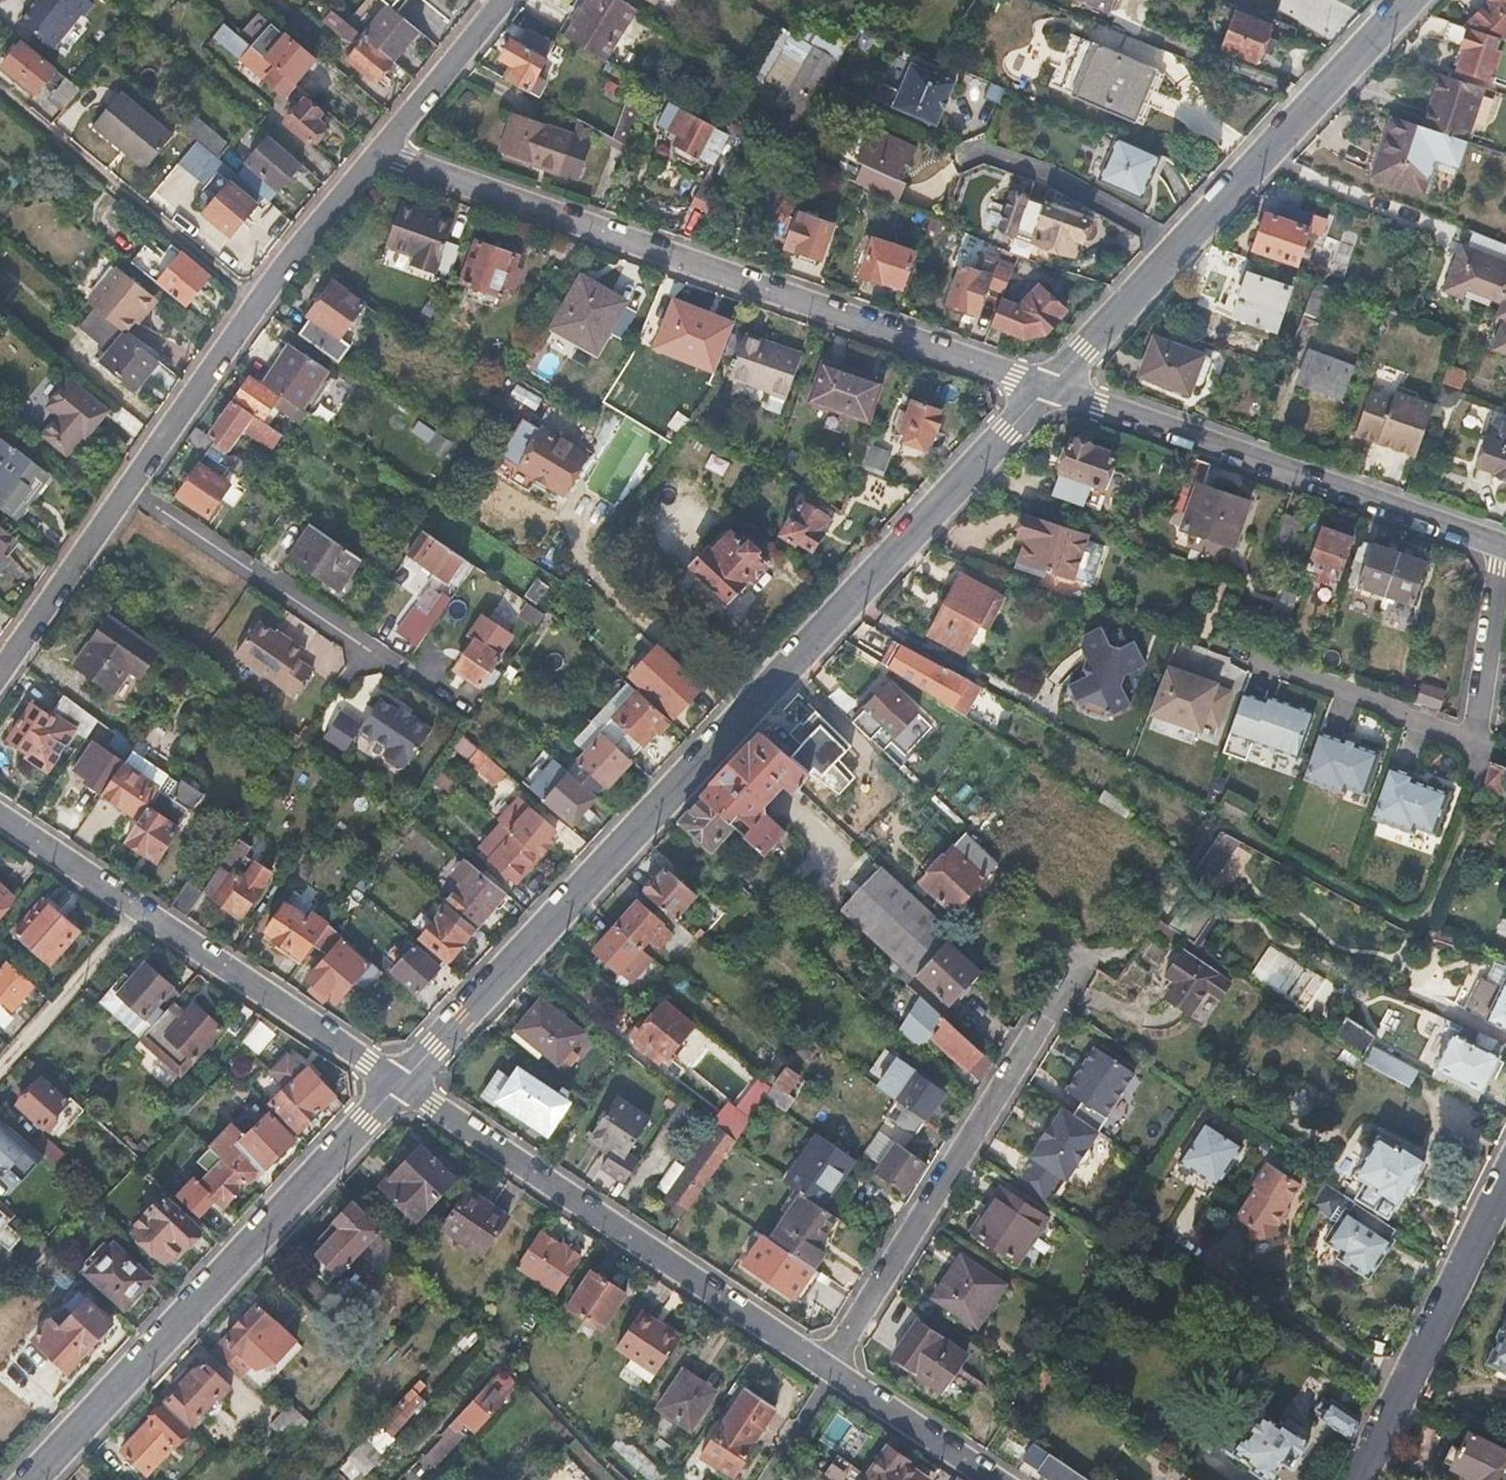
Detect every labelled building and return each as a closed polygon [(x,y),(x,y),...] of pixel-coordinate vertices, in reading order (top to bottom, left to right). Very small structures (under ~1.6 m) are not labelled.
[(74,0),(38,0),(34,4),(56,22),(74,0)] [(68,33),(82,17),(84,19),(95,5),(89,0),(74,0),(56,22),(68,33)] [(393,61),(365,37),(320,0),(316,0),(308,9),(323,21),(326,19),(340,32),(342,38),(352,57),(350,59),(377,81),(393,61)] [(396,12),(406,0),(381,0),(390,7),(396,12)] [(565,35),(606,60),(638,9),(623,0),(585,0),(565,35)] [(1113,0),(1085,0),(1109,10),(1113,0)] [(1469,26),(1502,37),(1505,38),(1505,0),(1494,0),(1469,26)] [(56,47),(68,33),(56,22),(34,4),(22,19),(56,47)] [(393,61),(417,30),(396,12),(390,7),(365,37),(393,61)] [(1271,28),(1237,14),(1223,48),(1259,62),(1262,51),(1272,55),(1278,41),(1268,37),(1271,28)] [(271,23),(251,46),(295,83),(313,61),(271,23)] [(1502,37),(1500,41),(1448,23),(1444,39),(1466,47),(1459,69),(1492,81),(1502,54),(1505,55),(1505,38),(1502,37)] [(236,62),(248,47),(223,26),(211,41),(236,62)] [(509,80),(529,91),(554,44),(530,29),(521,43),(513,38),(502,57),(517,65),(509,80)] [(752,80),(748,86),(772,102),(785,81),(773,73),(785,51),(799,58),(806,44),(801,40),(787,32),(752,80)] [(1062,90),(1067,92),(1089,40),(1083,38),(1062,90)] [(1067,92),(1141,123),(1162,70),(1089,40),(1067,92)] [(56,70),(24,43),(3,67),(36,94),(56,70)] [(291,99),(301,88),(295,83),(251,46),(241,58),(283,94),(285,93),(291,99)] [(836,72),(841,64),(811,46),(807,54),(836,72)] [(817,101),(824,90),(836,72),(807,54),(789,83),(817,101)] [(935,125),(953,81),(910,62),(892,108),(935,125)] [(1162,70),(1141,123),(1147,125),(1167,72),(1162,70)] [(627,99),(631,101),(647,77),(636,71),(616,95),(627,99)] [(1486,86),(1441,72),(1424,125),(1469,140),(1486,86)] [(54,100),(64,109),(80,90),(70,81),(54,100)] [(745,119),(760,99),(750,91),(736,111),(745,119)] [(172,135),(120,93),(92,127),(145,170),(172,135)] [(314,138),(322,129),(325,125),(318,119),(322,114),(305,99),(285,122),(310,143),(314,138)] [(695,196),(710,204),(747,135),(728,125),(725,131),(670,105),(661,124),(679,134),(674,142),(675,155),(693,166),(705,158),(712,162),(695,196)] [(786,149),(810,112),(797,105),(774,142),(786,149)] [(498,151),(560,173),(573,133),(512,110),(498,151)] [(197,141),(219,159),(229,146),(190,114),(179,126),(197,141)] [(1410,121),(1395,116),(1376,175),(1382,177),(1395,139),(1402,142),(1410,121)] [(1469,140),(1424,125),(1410,121),(1402,142),(1395,139),(1382,177),(1424,191),(1433,165),(1436,159),(1461,167),(1470,140),(1469,140)] [(325,133),(322,129),(314,138),(318,141),(325,133)] [(859,190),(898,207),(907,185),(904,184),(898,181),(906,165),(912,166),(919,151),(873,130),(859,161),(865,165),(854,187),(859,190)] [(279,189),(300,162),(271,137),(248,162),(279,189)] [(1144,199),(1162,155),(1119,137),(1100,181),(1144,199)] [(232,236),(264,197),(219,159),(197,141),(179,163),(197,177),(207,165),(217,174),(203,190),(206,193),(196,206),(232,236)] [(898,181),(904,184),(912,166),(906,165),(898,181)] [(788,233),(795,213),(798,203),(781,195),(784,188),(767,182),(753,220),(788,233)] [(398,201),(381,245),(409,255),(408,261),(433,269),(450,221),(398,201)] [(1009,201),(1001,231),(1075,255),(1080,239),(1087,240),(1089,228),(1084,226),(1085,223),(1009,201)] [(1268,218),(1255,251),(1297,266),(1309,232),(1307,231),(1313,217),(1284,207),(1278,221),(1268,218)] [(788,233),(783,247),(821,260),(833,227),(819,222),(821,218),(807,212),(804,216),(795,213),(788,233)] [(915,256),(876,241),(862,278),(883,287),(885,282),(903,290),(915,256)] [(187,306),(211,277),(172,244),(162,257),(145,242),(131,260),(187,306)] [(1465,242),(1460,253),(1458,252),(1445,289),(1464,296),(1468,287),(1503,301),(1498,314),(1505,317),(1505,258),(1465,242)] [(476,243),(463,283),(503,296),(508,285),(514,286),(519,270),(513,268),(516,256),(476,243)] [(1010,284),(1021,259),(1004,252),(994,277),(1010,284)] [(95,307),(125,332),(154,297),(118,266),(88,301),(95,307)] [(991,282),(962,271),(951,304),(981,315),(991,282)] [(1239,302),(1243,304),(1239,318),(1275,331),(1289,289),(1248,274),(1239,302)] [(623,302),(582,278),(555,325),(596,349),(623,302)] [(310,317),(297,335),(298,336),(341,364),(377,308),(330,279),(307,315),(310,317)] [(1333,288),(1317,282),(1295,342),(1312,347),(1333,288)] [(1003,303),(993,327),(1031,335),(1033,338),(1043,328),(1047,332),(1066,309),(1044,288),(1024,309),(1003,303)] [(669,301),(654,353),(716,370),(730,318),(669,301)] [(89,314),(119,340),(125,332),(95,307),(89,314)] [(1493,347),(1505,352),(1505,321),(1505,323),(1503,322),(1493,347)] [(136,389),(159,360),(125,332),(119,340),(102,360),(136,389)] [(745,335),(731,374),(771,388),(772,393),(786,398),(801,355),(745,335)] [(1195,382),(1205,355),(1155,338),(1142,374),(1191,392),(1195,382)] [(288,344),(263,383),(302,409),(328,368),(288,344)] [(1354,366),(1310,351),(1300,379),(1344,395),(1354,366)] [(1211,358),(1205,355),(1195,382),(1200,384),(1206,381),(1212,364),(1211,358)] [(1446,361),(1441,380),(1460,386),(1465,366),(1446,361)] [(825,363),(812,398),(869,419),(881,384),(825,363)] [(253,376),(234,401),(262,420),(273,404),(301,422),(308,412),(302,409),(263,383),(253,376)] [(95,429),(108,412),(69,380),(34,423),(69,452),(91,425),(95,429)] [(1462,389),(1443,383),(1438,398),(1458,404),(1462,389)] [(1419,457),(1436,405),(1397,391),(1395,398),(1372,390),(1357,435),(1381,444),(1382,440),(1394,444),(1392,448),(1419,457)] [(914,400),(903,431),(933,442),(943,410),(914,400)] [(196,427),(186,441),(205,453),(236,473),(238,475),(246,462),(235,455),(230,455),(220,448),(222,445),(228,448),(242,429),(272,447),(282,433),(262,420),(234,401),(209,436),(196,427)] [(543,430),(521,467),(561,491),(583,454),(543,430)] [(1061,469),(1052,493),(1084,504),(1092,483),(1107,488),(1112,475),(1106,473),(1113,452),(1090,443),(1091,436),(1080,433),(1078,439),(1072,438),(1065,456),(1060,455),(1056,467),(1061,469)] [(0,441),(0,507),(16,519),(27,504),(22,499),(30,489),(32,491),(45,473),(15,449),(13,451),(0,441)] [(1492,441),(1483,466),(1505,476),(1505,446),(1492,441)] [(877,444),(868,470),(889,479),(895,463),(884,459),(888,448),(877,444)] [(884,459),(895,463),(899,451),(888,448),(884,459)] [(236,473),(205,453),(178,494),(210,515),(236,473)] [(1203,485),(1210,464),(1193,459),(1181,494),(1193,498),(1183,527),(1233,545),(1248,501),(1203,485)] [(1174,515),(1181,494),(1174,492),(1169,505),(1160,502),(1157,510),(1174,515)] [(801,500),(782,532),(813,550),(824,530),(820,529),(828,514),(801,500)] [(1090,533),(1028,513),(1022,533),(1029,535),(1022,560),(1077,578),(1090,533)] [(1302,527),(1283,520),(1277,538),(1296,545),(1302,527)] [(425,530),(411,521),(396,543),(410,552),(425,530)] [(359,555),(312,525),(291,557),(337,588),(359,555)] [(14,537),(0,526),(0,554),(2,551),(14,537)] [(1309,569),(1338,580),(1352,538),(1323,528),(1309,569)] [(450,583),(466,558),(425,530),(410,552),(409,554),(450,583)] [(695,565),(729,598),(750,576),(753,579),(768,563),(757,554),(760,550),(746,538),(744,540),(733,531),(714,551),(711,549),(695,565)] [(1371,544),(1360,540),(1345,582),(1356,586),(1371,544)] [(1386,596),(1400,555),(1371,544),(1356,586),(1386,596)] [(1427,565),(1400,555),(1386,596),(1412,606),(1427,565)] [(501,601),(510,588),(475,564),(466,577),(501,601)] [(960,577),(930,633),(965,652),(995,595),(960,577)] [(399,633),(419,647),(451,599),(443,592),(427,615),(415,607),(399,633)] [(537,626),(546,612),(534,604),(524,618),(537,626)] [(158,649),(107,614),(71,666),(113,696),(127,672),(138,679),(158,649)] [(285,638),(258,620),(236,653),(297,693),(314,667),(300,658),(306,648),(287,635),(285,638)] [(1085,634),(1082,645),(1092,665),(1086,669),(1089,676),(1071,685),(1081,706),(1089,702),(1099,706),(1105,708),(1110,718),(1133,707),(1123,687),(1126,676),(1147,665),(1135,642),(1120,650),(1111,646),(1102,628),(1085,634)] [(633,647),(651,662),(661,650),(643,635),(633,647)] [(476,640),(455,670),(481,688),(502,657),(476,640)] [(950,668),(948,672),(901,645),(886,666),(952,708),(970,679),(952,669),(950,668)] [(1216,726),(1232,679),(1166,656),(1150,703),(1216,726)] [(644,684),(638,690),(654,706),(658,702),(675,716),(701,687),(672,661),(647,687),(644,684)] [(952,708),(965,716),(984,687),(970,679),(952,708)] [(1308,702),(1240,682),(1226,729),(1294,749),(1308,702)] [(867,710),(854,722),(876,744),(890,730),(896,735),(918,712),(889,684),(867,706),(867,710)] [(1436,711),(1438,712),(1444,692),(1419,684),(1412,703),(1421,706),(1436,711)] [(242,695),(229,685),(226,688),(222,695),(235,705),(242,695)] [(660,734),(671,721),(654,706),(638,690),(614,716),(645,744),(656,731),(660,734)] [(399,710),(400,709),(382,696),(363,723),(342,709),(325,734),(347,749),(360,730),(373,740),(376,736),(391,746),(385,754),(386,760),(399,768),(404,767),(410,758),(412,760),(434,728),(413,713),(410,718),(399,710)] [(75,729),(87,736),(99,720),(67,697),(53,718),(34,706),(12,740),(36,756),(32,762),(47,771),(75,729)] [(413,713),(402,706),(400,709),(399,710),(410,718),(413,713)] [(1436,711),(1421,706),(1419,712),(1434,717),(1436,711)] [(298,750),(306,739),(293,730),(285,741),(298,750)] [(1342,739),(1319,731),(1303,778),(1343,792),(1345,787),(1364,794),(1379,752),(1357,744),(1358,740),(1343,735),(1342,739)] [(808,774),(761,732),(735,760),(702,796),(733,824),(755,844),(765,853),(784,832),(765,814),(766,802),(782,784),(795,794),(798,789),(808,774)] [(608,786),(632,760),(603,733),(580,761),(574,756),(565,768),(570,772),(596,795),(605,785),(608,786)] [(111,744),(128,756),(134,746),(132,744),(118,734),(111,744)] [(101,792),(103,794),(123,762),(96,743),(76,770),(89,778),(85,783),(87,784),(87,787),(97,795),(101,792)] [(490,776),(499,764),(478,744),(467,757),(490,776)] [(1493,763),(1490,764),(1485,788),(1505,796),(1505,768),(1493,763)] [(141,818),(160,789),(124,766),(105,795),(141,818)] [(1389,766),(1371,818),(1413,832),(1414,827),(1434,834),(1449,792),(1413,780),(1415,774),(1389,766)] [(573,824),(598,796),(596,795),(570,772),(545,800),(573,824)] [(141,818),(127,840),(157,859),(184,818),(190,809),(160,789),(141,818)] [(733,824),(702,796),(680,820),(711,848),(733,824)] [(510,830),(539,857),(558,837),(555,834),(558,830),(532,807),(510,830)] [(517,882),(539,857),(510,830),(503,824),(490,837),(501,847),(491,859),(517,882)] [(998,863),(966,831),(920,881),(953,912),(998,863)] [(1216,869),(1236,840),(1221,831),(1202,859),(1216,869)] [(234,847),(232,850),(205,891),(242,916),(271,872),(247,855),(253,847),(240,838),(234,847)] [(1467,861),(1485,867),(1489,857),(1472,850),(1467,861)] [(508,894),(468,861),(455,875),(454,876),(453,877),(463,885),(447,903),(447,904),(449,905),(478,929),(480,930),(508,894)] [(883,962),(908,984),(915,976),(946,942),(953,935),(899,885),(880,866),(841,909),(890,954),(883,962)] [(663,868),(643,891),(675,918),(695,895),(663,868)] [(188,883),(171,906),(188,917),(204,893),(188,883)] [(13,897),(0,885),(0,912),(13,897)] [(80,931),(34,891),(5,924),(50,964),(80,931)] [(637,900),(615,926),(641,947),(648,939),(660,947),(674,931),(637,900)] [(276,947),(301,965),(315,945),(326,929),(329,923),(314,913),(311,919),(287,903),(269,929),(277,934),(276,937),(279,939),(277,940),(275,943),(276,947)] [(451,961),(478,929),(449,905),(447,904),(440,911),(442,913),(446,916),(425,939),(451,961)] [(1189,924),(1167,908),(1160,919),(1181,935),(1189,924)] [(1160,919),(1154,927),(1176,941),(1181,935),(1160,919)] [(326,929),(315,945),(327,956),(309,978),(316,984),(313,990),(324,1001),(328,996),(337,1002),(356,981),(366,989),(383,970),(329,923),(326,929)] [(615,926),(608,934),(594,951),(604,960),(618,972),(628,981),(636,971),(651,954),(641,947),(615,926)] [(702,926),(694,935),(703,943),(710,933),(702,926)] [(277,934),(269,929),(266,933),(277,940),(279,939),(276,937),(277,934)] [(436,972),(454,989),(464,979),(444,962),(441,966),(426,954),(416,945),(412,942),(404,952),(408,955),(398,967),(395,971),(418,992),(436,972)] [(946,942),(915,976),(946,1005),(977,972),(946,942)] [(386,957),(398,967),(408,955),(404,952),(396,945),(386,957)] [(1268,945),(1250,974),(1304,1008),(1322,978),(1268,945)] [(1180,947),(1164,972),(1175,980),(1165,997),(1191,1013),(1207,989),(1221,997),(1232,980),(1180,947)] [(430,949),(426,954),(441,966),(444,962),(430,949)] [(618,972),(604,960),(600,964),(614,976),(618,972)] [(34,986),(7,963),(0,971),(0,1001),(12,1011),(34,986)] [(168,1007),(180,994),(145,964),(132,979),(127,973),(111,990),(152,1025),(168,1007)] [(1505,1032),(1505,978),(1501,988),(1488,984),(1482,1000),(1493,1006),(1485,1023),(1505,1032)] [(896,1027),(916,1045),(932,1028),(936,1031),(931,1037),(969,1071),(984,1055),(923,998),(896,1027)] [(692,1022),(662,999),(645,1021),(641,1019),(631,1033),(645,1045),(649,1042),(670,1059),(681,1044),(677,1041),(692,1022)] [(540,1000),(518,1029),(559,1061),(581,1033),(540,1000)] [(182,1019),(168,1007),(152,1025),(139,1040),(179,1075),(222,1028),(194,1004),(182,1019)] [(1345,1019),(1331,1038),(1360,1059),(1370,1045),(1376,1038),(1345,1019)] [(261,1022),(246,1043),(257,1053),(275,1035),(261,1022)] [(787,1063),(800,1071),(812,1054),(817,1058),(825,1045),(808,1032),(790,1058),(787,1063)] [(1432,1078),(1477,1102),(1498,1055),(1492,1052),(1497,1042),(1480,1034),(1478,1034),(1473,1044),(1452,1034),(1432,1078)] [(1408,1086),(1418,1070),(1370,1045),(1360,1059),(1408,1086)] [(1074,1117),(1099,1133),(1113,1142),(1123,1126),(1106,1117),(1136,1072),(1096,1047),(1068,1092),(1084,1101),(1074,1117)] [(781,1051),(764,1074),(774,1081),(787,1063),(790,1058),(781,1051)] [(270,1103),(296,1132),(334,1095),(309,1070),(308,1068),(286,1055),(270,1072),(285,1089),(270,1103)] [(880,1087),(895,1097),(924,1120),(944,1094),(918,1073),(921,1068),(905,1055),(880,1087)] [(969,1071),(980,1082),(993,1063),(984,1055),(969,1071)] [(787,1063),(774,1081),(787,1089),(800,1071),(787,1063)] [(519,1069),(512,1080),(498,1099),(503,1103),(546,1132),(567,1103),(519,1069)] [(498,1099),(512,1080),(499,1070),(481,1096),(499,1108),(503,1103),(498,1099)] [(39,1078),(16,1104),(47,1131),(59,1118),(55,1114),(67,1102),(39,1078)] [(694,1104),(680,1093),(660,1123),(675,1133),(694,1104)] [(913,1135),(924,1120),(895,1097),(883,1112),(913,1135)] [(601,1166),(623,1181),(637,1159),(628,1152),(649,1120),(617,1098),(591,1134),(605,1144),(603,1147),(609,1152),(601,1166)] [(713,1119),(717,1122),(736,1137),(750,1117),(728,1100),(713,1119)] [(1074,1117),(1063,1109),(1053,1126),(1050,1126),(1041,1142),(1043,1144),(1032,1158),(1069,1182),(1077,1167),(1086,1166),(1092,1156),(1091,1150),(1090,1149),(1099,1133),(1074,1117)] [(234,1124),(209,1146),(224,1160),(247,1182),(249,1184),(295,1141),(270,1114),(245,1136),(234,1124)] [(1205,1118),(1179,1159),(1217,1183),(1242,1144),(1205,1118)] [(666,1192),(688,1208),(700,1191),(732,1144),(736,1137),(717,1122),(666,1192)] [(28,1150),(0,1125),(0,1171),(6,1176),(28,1150)] [(820,1205),(852,1157),(816,1132),(784,1180),(801,1192),(820,1205)] [(42,1134),(31,1147),(55,1167),(65,1154),(42,1134)] [(1380,1136),(1358,1174),(1367,1180),(1357,1197),(1388,1216),(1395,1202),(1399,1204),(1425,1160),(1401,1146),(1399,1147),(1380,1136)] [(923,1163),(893,1142),(873,1171),(904,1194),(923,1163)] [(423,1146),(384,1184),(416,1218),(455,1178),(423,1146)] [(247,1182),(224,1160),(199,1185),(194,1179),(178,1195),(199,1214),(212,1200),(222,1208),(247,1182)] [(1249,1200),(1230,1231),(1243,1239),(1246,1252),(1275,1246),(1273,1237),(1284,1219),(1281,1216),(1294,1195),(1260,1172),(1244,1197),(1249,1200)] [(991,1203),(973,1231),(1018,1261),(1047,1216),(1004,1189),(994,1205),(991,1203)] [(468,1190),(444,1228),(482,1254),(507,1216),(468,1190)] [(815,1246),(834,1215),(820,1205),(801,1192),(768,1238),(813,1269),(825,1252),(815,1246)] [(141,1226),(133,1234),(161,1258),(167,1252),(175,1258),(201,1230),(163,1196),(137,1223),(141,1226)] [(1390,1238),(1397,1228),(1356,1201),(1351,1211),(1347,1207),(1326,1241),(1353,1260),(1350,1265),(1368,1279),(1393,1240),(1390,1238)] [(401,1255),(353,1203),(311,1248),(318,1255),(308,1266),(327,1285),(357,1254),(380,1275),(401,1255)] [(540,1229),(517,1265),(558,1292),(580,1256),(540,1229)] [(802,1302),(820,1274),(813,1269),(768,1238),(764,1235),(745,1262),(802,1302)] [(114,1245),(87,1273),(123,1305),(136,1291),(138,1292),(150,1279),(114,1245)] [(28,1276),(41,1262),(33,1256),(20,1270),(28,1276)] [(960,1256),(934,1298),(979,1326),(1005,1284),(960,1256)] [(590,1272),(568,1306),(601,1329),(623,1294),(590,1272)] [(52,1321),(34,1339),(54,1358),(53,1360),(63,1370),(64,1368),(67,1370),(71,1367),(72,1368),(83,1357),(81,1354),(95,1341),(98,1343),(107,1333),(105,1329),(111,1323),(79,1293),(66,1305),(75,1313),(60,1328),(52,1321)] [(256,1305),(211,1352),(240,1379),(252,1366),(255,1370),(268,1357),(253,1342),(256,1339),(264,1346),(277,1332),(269,1325),(272,1322),(256,1305)] [(618,1348),(656,1374),(680,1337),(664,1327),(660,1331),(639,1317),(618,1348)] [(966,1355),(918,1323),(895,1355),(944,1388),(966,1355)] [(1495,1357),(1505,1362),(1505,1337),(1503,1338),(1495,1357)] [(1495,1357),(1492,1364),(1505,1371),(1505,1362),(1495,1357)] [(234,1391),(202,1362),(165,1401),(197,1430),(206,1419),(205,1417),(219,1400),(223,1403),(234,1391)] [(1057,1378),(1042,1368),(1033,1382),(1028,1389),(1042,1399),(1057,1378)] [(683,1370),(657,1408),(691,1431),(716,1393),(683,1370)] [(515,1387),(501,1372),(487,1387),(502,1402),(515,1387)] [(381,1454),(391,1444),(388,1441),(424,1403),(418,1397),(426,1389),(418,1383),(366,1439),(381,1454)] [(502,1402),(487,1387),(440,1437),(447,1442),(449,1445),(458,1435),(456,1431),(464,1423),(474,1432),(502,1402)] [(776,1408),(747,1388),(701,1459),(719,1471),(722,1468),(736,1477),(756,1445),(754,1442),(776,1408)] [(1211,1442),(1226,1452),(1232,1457),(1235,1454),(1234,1453),(1246,1435),(1250,1435),(1264,1416),(1267,1412),(1259,1406),(1244,1395),(1211,1442)] [(1321,1418),(1351,1440),(1360,1423),(1331,1402),(1329,1406),(1322,1400),(1315,1409),(1323,1415),(1321,1418)] [(267,1423),(292,1446),(311,1426),(287,1402),(267,1423)] [(187,1431),(162,1407),(160,1410),(157,1407),(144,1420),(147,1423),(119,1451),(145,1475),(187,1431)] [(1264,1416),(1250,1435),(1246,1435),(1234,1453),(1235,1454),(1253,1466),(1251,1469),(1267,1479),(1272,1479),(1284,1462),(1292,1468),(1309,1441),(1282,1422),(1280,1426),(1264,1416)] [(1468,1435),(1451,1470),(1472,1479),(1504,1479),(1505,1475),(1505,1453),(1468,1435)] [(363,1473),(381,1454),(366,1439),(347,1459),(363,1473)] [(1053,1479),(1090,1479),(1031,1439),(1020,1457),(1053,1479)] [(927,1479),(905,1465),(906,1461),(887,1448),(866,1479),(926,1479),(927,1479)] [(824,1474),(833,1479),(853,1479),(830,1465),(824,1474)]
